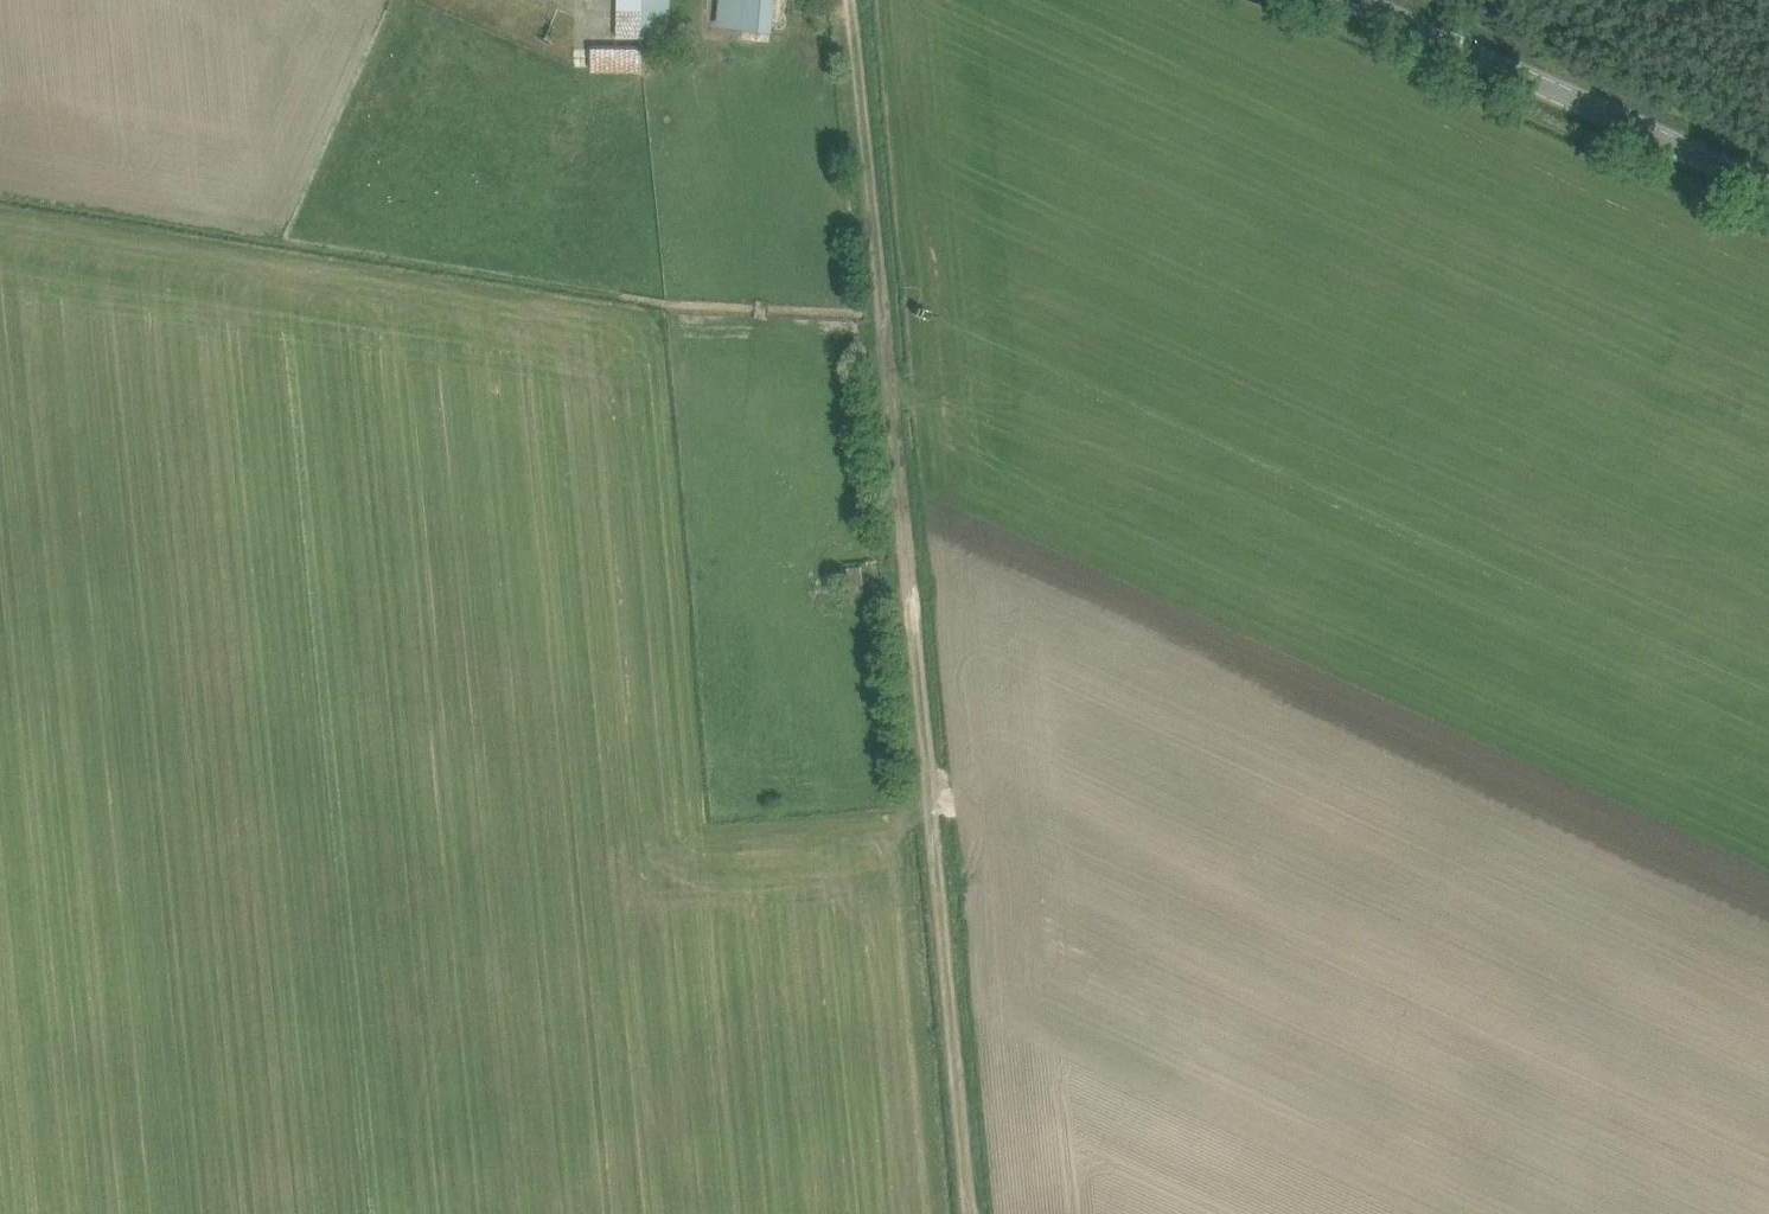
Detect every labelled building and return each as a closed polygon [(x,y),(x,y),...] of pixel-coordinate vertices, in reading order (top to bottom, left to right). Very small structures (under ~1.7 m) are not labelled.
[(617,38),(665,38),(665,0),(618,0),(617,38)] [(717,26),(772,31),(775,0),(720,0),(717,26)] [(591,43),(591,71),(642,72),(642,45),(591,43)] [(850,590),(850,591),(864,590),(861,566),(846,567),(846,569),(841,570),(843,591),(850,590)]
